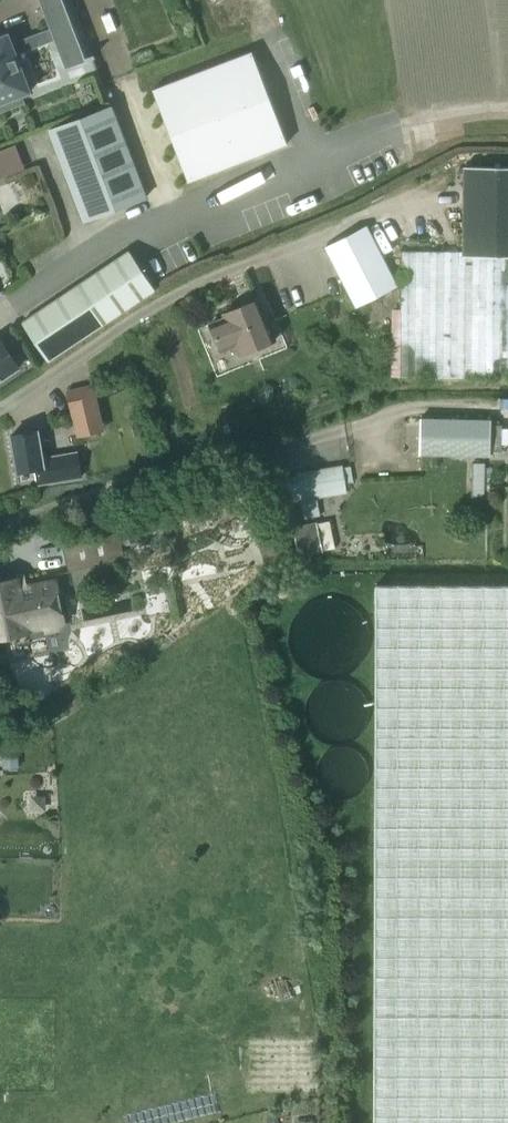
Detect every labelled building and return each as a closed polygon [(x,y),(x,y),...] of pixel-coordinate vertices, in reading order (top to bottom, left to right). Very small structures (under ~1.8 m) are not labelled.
[(0,110),(24,101),(22,94),(31,90),(28,81),(18,54),(54,40),(65,68),(94,57),(93,55),(92,56),(71,0),(41,0),(51,28),(12,43),(8,33),(0,36),(0,110)] [(252,51),(153,89),(187,180),(286,142),(252,51)] [(113,104),(49,128),(83,221),(148,197),(113,104)] [(507,255),(507,166),(463,166),(462,254),(507,255)] [(383,259),(366,225),(331,243),(326,245),(357,305),(396,286),(383,259)] [(21,320),(30,333),(47,358),(152,288),(126,249),(21,320)] [(462,254),(411,252),(403,253),(403,282),(401,374),(507,377),(507,255),(462,254)] [(209,322),(220,348),(235,342),(239,352),(274,337),(257,297),(222,311),(224,315),(209,322)] [(16,366),(0,341),(0,377),(16,366)] [(94,381),(66,387),(76,436),(104,430),(94,381)] [(490,418),(420,416),(419,454),(488,456),(488,450),(500,451),(500,423),(490,423),(490,418)] [(35,466),(37,479),(39,486),(82,477),(76,449),(42,456),(37,429),(9,434),(16,470),(35,466)] [(297,474),(273,478),(280,517),(303,514),(304,518),(320,515),(316,496),(330,494),(346,491),(342,464),(297,472),(297,474)] [(289,521),(298,556),(335,548),(329,520),(317,522),(316,519),(301,523),(300,518),(289,521)] [(68,570),(124,558),(118,532),(62,544),(68,570)] [(63,620),(54,579),(18,586),(16,577),(0,580),(0,636),(27,630),(27,628),(63,620)] [(375,586),(373,1122),(507,1122),(507,586),(375,586)] [(18,750),(2,750),(3,766),(18,766),(18,750)]
